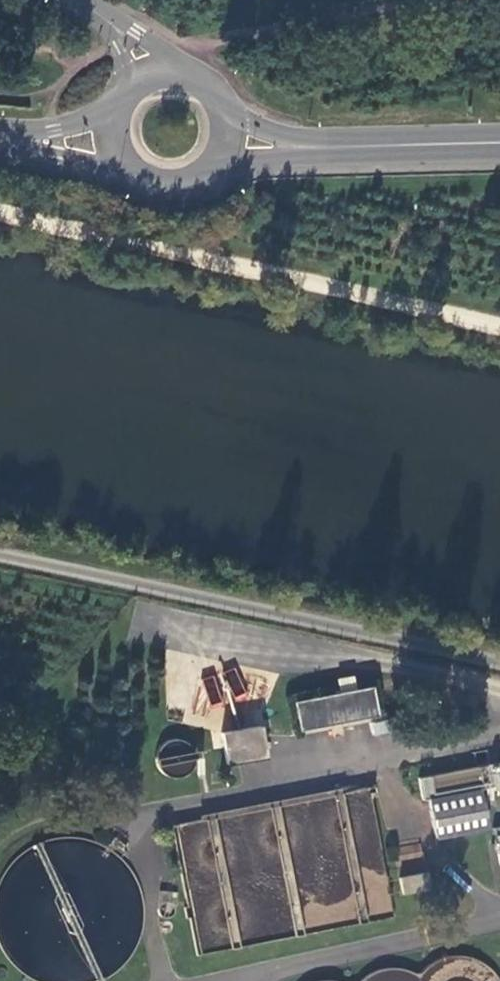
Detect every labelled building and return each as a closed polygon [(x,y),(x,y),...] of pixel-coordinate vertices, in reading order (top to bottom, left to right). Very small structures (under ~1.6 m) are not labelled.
[(203,703),(242,696),(237,672),(199,679),(203,703)] [(370,683),(296,699),(301,728),(376,713),(370,683)] [(228,762),(264,754),(259,724),(221,730),(228,762)] [(183,742),(174,741),(165,744),(160,752),(158,761),(161,769),(168,775),(177,777),(186,774),(192,767),(194,757),(191,748),(183,742)] [(491,765),(419,778),(423,800),(429,800),(437,839),(488,829),(479,785),(495,782),(491,765)] [(369,786),(176,823),(201,953),(393,917),(369,786)] [(427,872),(399,876),(403,892),(430,888),(427,872)] [(422,969),(344,980),(423,980),(422,969)]
